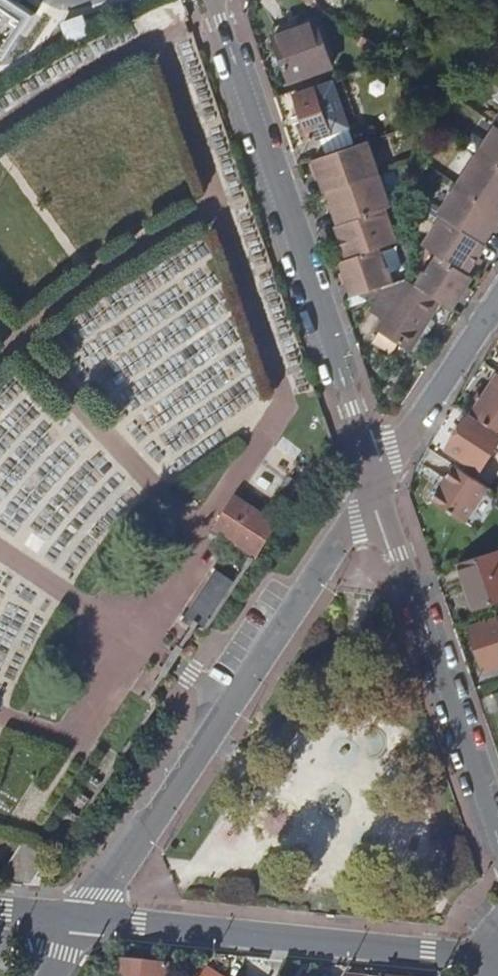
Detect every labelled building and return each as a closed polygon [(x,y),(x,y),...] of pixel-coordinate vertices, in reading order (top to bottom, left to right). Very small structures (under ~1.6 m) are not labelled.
[(4,51),(32,8),(19,0),(0,0),(0,49),(4,51)] [(79,32),(95,26),(91,9),(73,15),(79,32)] [(332,66),(317,23),(274,36),(289,81),(332,66)] [(379,60),(385,51),(364,37),(358,45),(379,60)] [(314,87),(294,94),(309,138),(329,132),(325,120),(330,118),(328,109),(322,111),(314,87)] [(495,124),(476,151),(497,167),(497,126),(495,124)] [(369,142),(314,159),(325,191),(327,190),(379,173),(369,142)] [(476,151),(455,181),(497,210),(497,167),(476,151)] [(379,173),(327,190),(338,223),(386,207),(391,206),(379,173)] [(455,181),(435,208),(439,211),(483,242),(497,220),(497,210),(455,181)] [(336,224),(347,257),(380,246),(398,240),(386,207),(338,223),(336,224)] [(485,244),(483,242),(439,211),(419,239),(433,250),(466,273),(485,244)] [(340,260),(352,295),(381,286),(393,282),(388,267),(387,267),(380,246),(347,257),(340,260)] [(471,275),(466,273),(433,250),(420,268),(419,267),(410,280),(452,307),(471,275)] [(412,344),(439,299),(426,292),(404,278),(393,282),(381,286),(369,306),(384,315),(379,324),(412,344)] [(497,370),(470,413),(497,432),(497,370)] [(497,443),(497,432),(470,413),(447,448),(479,470),(497,443)] [(462,520),(486,486),(452,462),(428,497),(462,520)] [(277,503),(286,509),(301,486),(293,480),(277,503)] [(214,529),(254,557),(275,525),(235,499),(214,529)] [(495,550),(457,561),(472,606),(497,599),(497,558),(495,550)] [(198,627),(205,632),(237,582),(217,569),(183,618),(198,627)] [(497,664),(497,617),(469,626),(483,669),(497,664)] [(2,869),(1,882),(29,885),(47,856),(22,839),(2,869)] [(117,975),(165,975),(166,965),(119,961),(117,975)]
